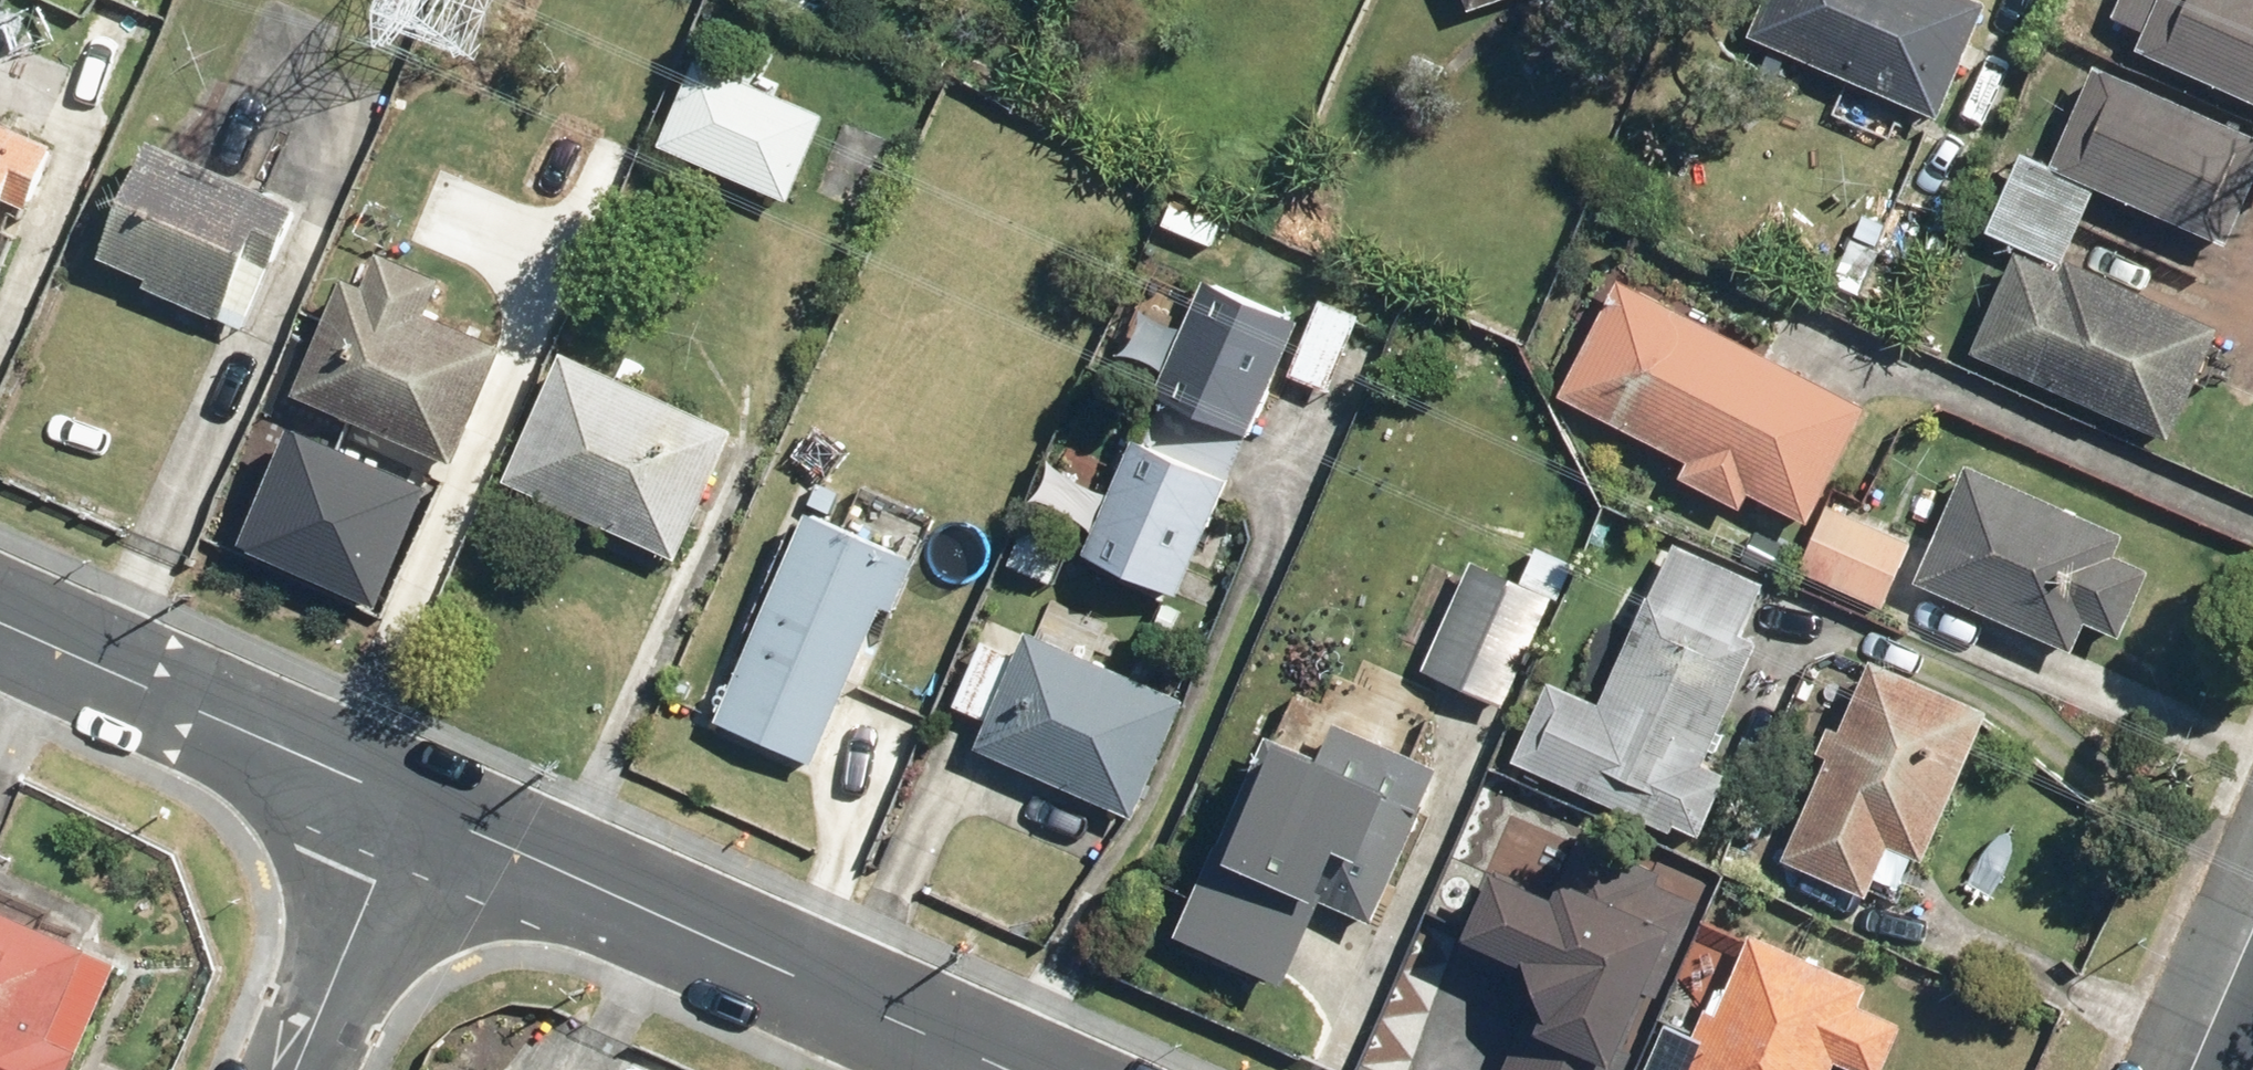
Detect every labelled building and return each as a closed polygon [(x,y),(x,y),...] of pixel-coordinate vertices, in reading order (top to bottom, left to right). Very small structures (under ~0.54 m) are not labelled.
[(1482,8),(1506,0),(1479,0),(1482,8)] [(1762,31),(1949,114),(2000,0),(1776,0),(1762,31)] [(2146,49),(2252,94),(2252,0),(2129,0),(2121,19),(2153,32),(2146,49)] [(713,53),(674,144),(799,198),(838,107),(713,53)] [(2026,247),(1984,348),(2184,430),(2230,319),(2077,255),(2106,186),(2243,243),(2252,219),(2252,116),(2109,56),(2066,161),(2034,148),(1997,235),(2026,247)] [(0,108),(0,265),(58,134),(0,108)] [(318,196),(162,132),(113,253),(163,274),(157,288),(231,318),(269,226),(300,239),(318,196)] [(354,269),(306,394),(463,454),(509,337),(442,311),(457,271),(390,245),(378,279),(354,269)] [(1876,406),(1625,271),(1570,396),(1701,454),(1690,479),(1753,506),(1757,497),(1824,526),(1803,574),(1890,612),(1922,540),(1834,502),(1876,406)] [(1316,317),(1219,273),(1168,389),(1259,429),(1288,364),(1338,386),(1369,314),(1326,295),(1316,317)] [(575,342),(513,482),(690,559),(752,418),(575,342)] [(287,453),(253,540),(402,597),(455,461),(320,409),(301,458),(287,453)] [(1247,472),(1149,429),(1094,553),(1192,596),(1247,472)] [(2132,546),(2141,526),(1983,455),(1927,578),(2086,649),(2100,617),(2136,634),(2169,562),(2132,546)] [(920,540),(829,499),(733,709),(824,751),(920,540)] [(1032,524),(1013,564),(1060,586),(1079,546),(1032,524)] [(1553,674),(1519,760),(1714,839),(1744,764),(1727,757),(1774,640),(1752,631),(1772,580),(1676,541),(1613,698),(1553,674)] [(1527,587),(1483,564),(1431,665),(1508,705),(1584,559),(1551,542),(1527,587)] [(989,635),(964,701),(1007,717),(997,746),(1154,803),(1196,687),(1038,630),(1031,650),(989,635)] [(1995,695),(1882,654),(1857,726),(1841,720),(1827,759),(1836,762),(1801,862),(1883,890),(1900,841),(1939,854),(1995,695)] [(1316,761),(1271,741),(1184,940),(1280,981),(1317,896),(1369,918),(1433,770),(1331,726),(1316,761)] [(1468,932),(1532,960),(1513,1002),(1533,1011),(1508,1069),(1625,1069),(1700,897),(1602,854),(1584,894),(1561,884),(1552,905),(1491,879),(1468,932)] [(0,899),(0,1069),(85,1069),(135,959),(0,899)] [(1761,924),(1735,991),(1722,986),(1703,1035),(1716,1040),(1705,1069),(1837,1069),(1842,1058),(1872,1069),(1894,1069),(1915,1014),(1882,1002),(1892,976),(1761,924)]
